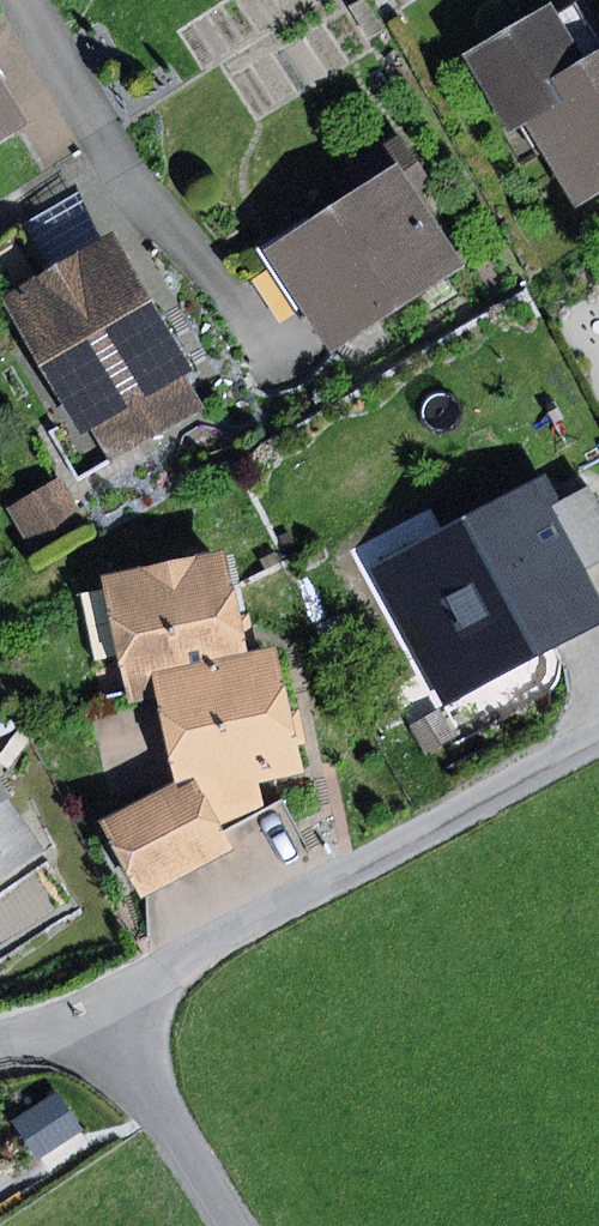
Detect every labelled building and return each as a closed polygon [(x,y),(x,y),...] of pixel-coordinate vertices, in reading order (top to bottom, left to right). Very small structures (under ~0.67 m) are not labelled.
[(466,55),(515,137),(530,128),(577,207),(598,194),(598,52),(587,58),(555,3),(466,55)] [(27,130),(0,84),(0,146),(27,130)] [(401,163),(267,251),(333,351),(467,263),(401,163)] [(79,194),(23,226),(49,272),(105,240),(79,194)] [(0,239),(0,318),(12,311),(82,434),(97,426),(113,455),(199,407),(181,376),(199,366),(121,231),(105,240),(49,272),(23,226),(0,239)] [(61,478),(8,509),(32,551),(85,521),(61,478)] [(374,570),(447,707),(598,625),(598,588),(589,569),(554,504),(541,481),(374,570)] [(554,504),(589,569),(598,563),(598,501),(591,486),(554,504)] [(157,673),(251,654),(230,551),(105,576),(126,679),(157,673)] [(251,654),(157,673),(182,780),(211,834),(263,806),(259,784),(307,775),(279,649),(251,654)] [(182,780),(102,823),(142,896),(222,853),(211,834),(182,780)] [(47,849),(0,782),(0,881),(47,849)]
